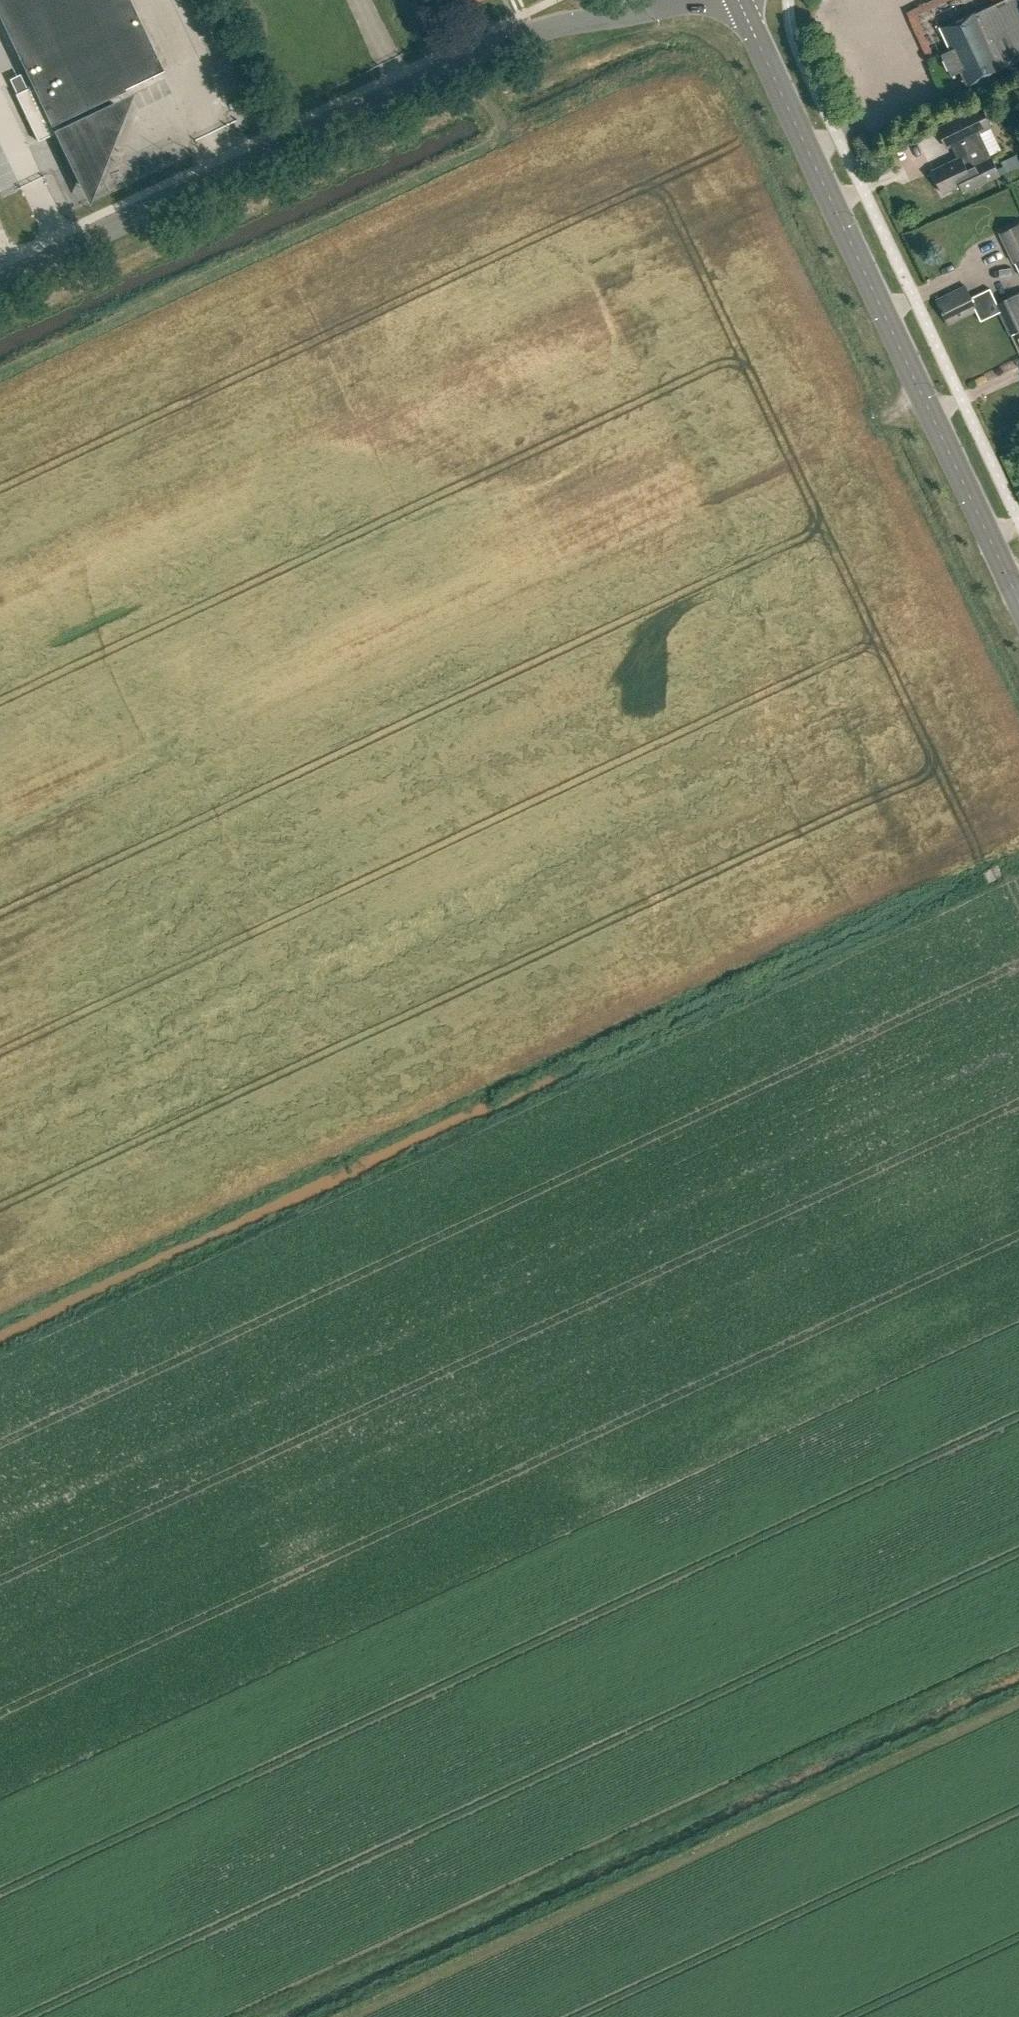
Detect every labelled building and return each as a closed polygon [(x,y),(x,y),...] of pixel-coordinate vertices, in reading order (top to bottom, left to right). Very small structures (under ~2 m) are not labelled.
[(52,123),(57,121),(61,128),(56,131),(82,187),(96,180),(124,110),(111,105),(107,96),(163,70),(163,69),(161,70),(128,0),(0,0),(0,14),(52,123)] [(967,86),(1018,62),(1018,0),(1000,0),(940,28),(950,49),(941,53),(954,79),(962,75),(967,86)] [(981,106),(938,127),(947,147),(955,143),(979,132),(991,126),(981,106)] [(961,156),(932,170),(943,193),(961,185),(964,191),(1000,174),(991,155),(979,132),(955,143),(961,156)] [(1015,262),(1018,260),(1018,224),(1001,233),(1015,262)] [(1011,334),(1018,330),(1018,294),(998,304),(990,288),(971,298),(965,286),(942,297),(944,302),(939,304),(949,324),(976,311),(981,321),(1000,312),(1011,334)]
